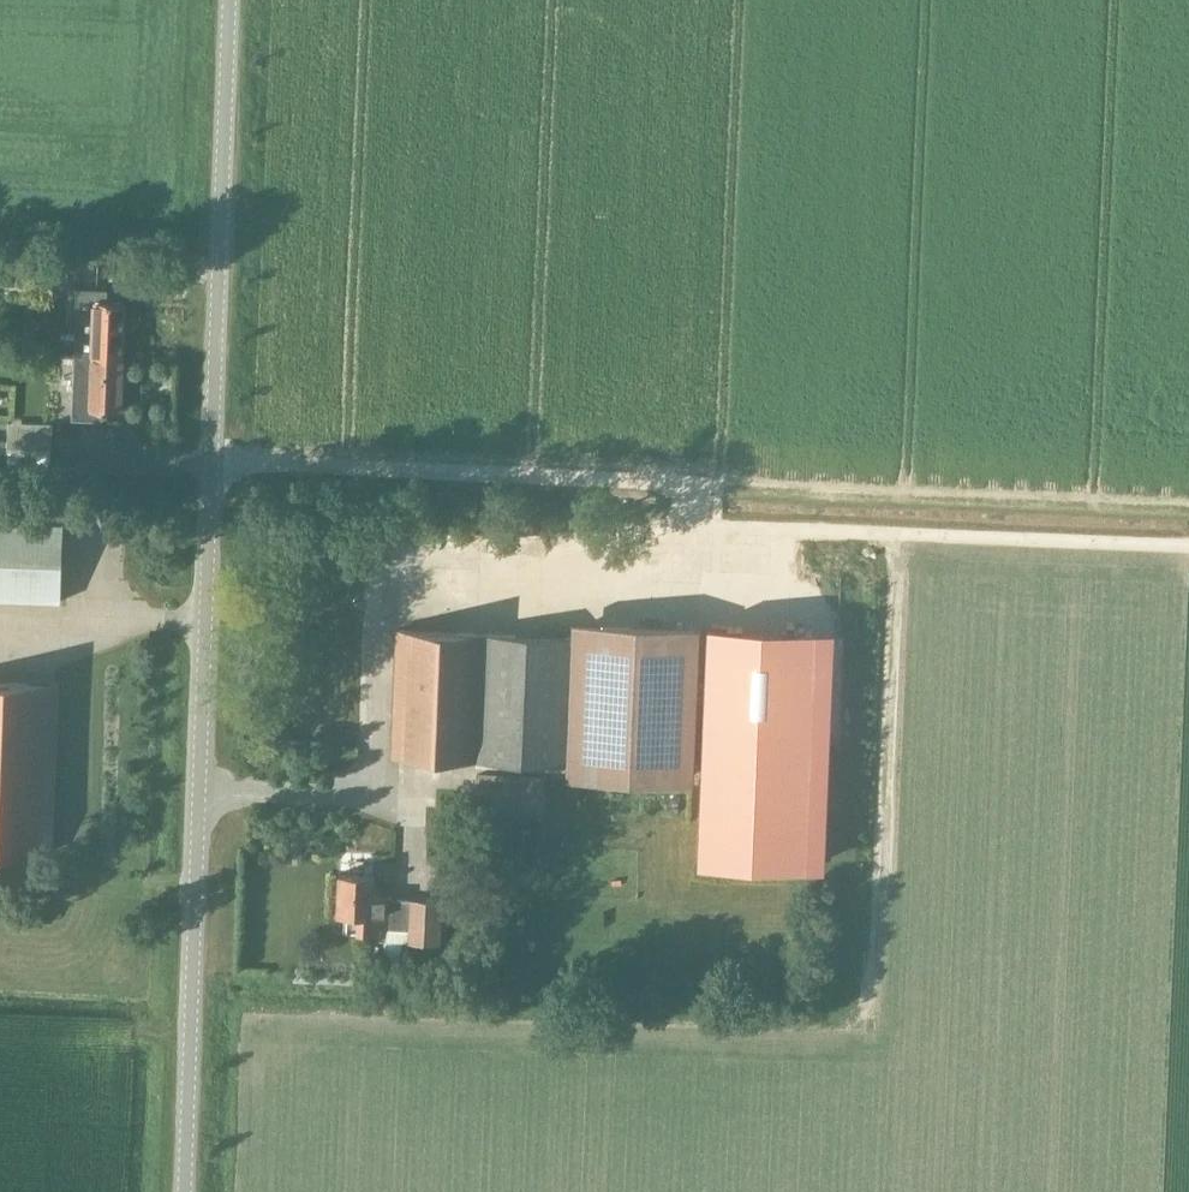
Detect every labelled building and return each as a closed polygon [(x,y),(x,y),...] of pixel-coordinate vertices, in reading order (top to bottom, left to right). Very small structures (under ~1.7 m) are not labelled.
[(75,318),(74,354),(92,355),(92,354),(122,356),(124,301),(98,301),(98,289),(76,289),(75,318)] [(92,355),(74,354),(71,413),(90,414),(91,410),(120,411),(122,356),(92,354),(92,355)] [(6,452),(6,464),(50,465),(51,436),(8,435),(8,440),(0,440),(0,452),(6,452)] [(49,515),(50,502),(33,502),(33,514),(49,515)] [(62,524),(0,521),(0,599),(59,600),(62,524)] [(690,696),(691,667),(692,630),(576,625),(576,635),(482,631),(396,628),(391,755),(478,758),(571,762),(571,770),(687,775),(690,696)] [(804,866),(814,634),(706,630),(705,668),(691,667),(690,696),(704,696),(702,722),(697,861),(804,866)] [(56,684),(0,682),(0,850),(50,851),(56,684)] [(474,809),(543,812),(545,775),(476,772),(474,809)] [(440,900),(392,897),(392,895),(372,894),(373,874),(338,872),(335,914),(343,914),(342,930),(377,932),(378,927),(408,928),(407,941),(438,942),(440,900)]
